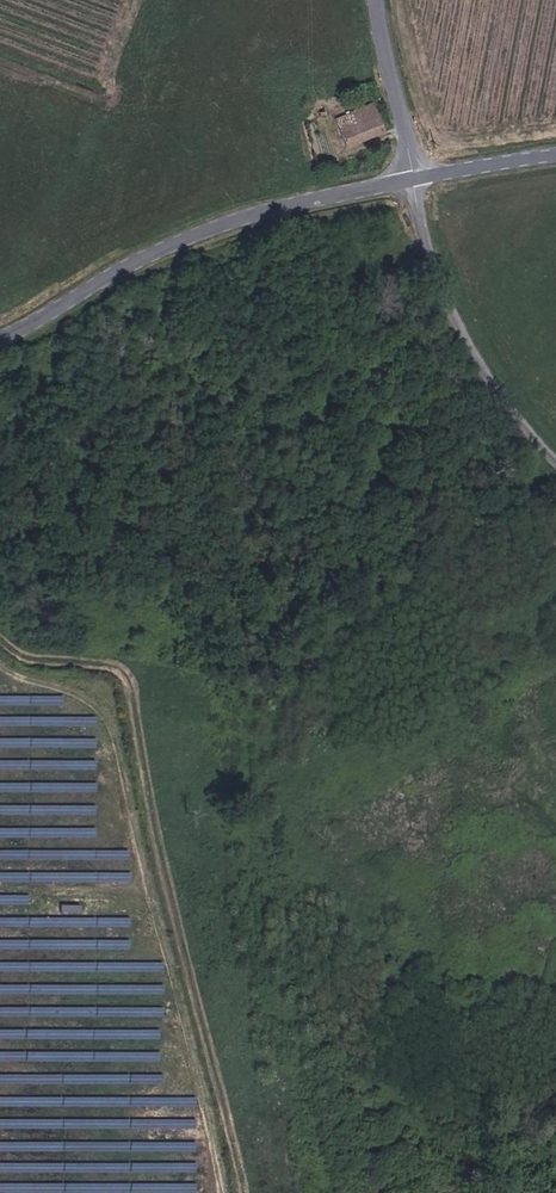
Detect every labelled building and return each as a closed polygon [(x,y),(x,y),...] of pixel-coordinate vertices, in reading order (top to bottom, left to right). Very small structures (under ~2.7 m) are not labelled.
[(350,106),(356,122),(342,128),(348,141),(385,125),(374,97),(350,106)]
